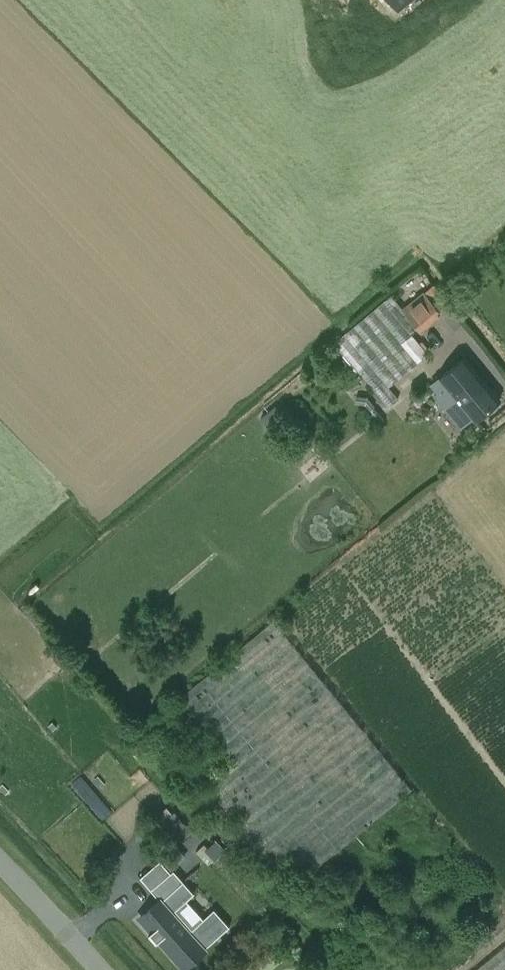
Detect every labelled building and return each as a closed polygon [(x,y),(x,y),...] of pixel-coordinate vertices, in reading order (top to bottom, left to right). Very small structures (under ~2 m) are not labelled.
[(423,292),(403,309),(420,328),(439,312),(423,292)] [(390,386),(429,354),(387,301),(337,342),(389,406),(399,397),(390,386)] [(441,376),(476,420),(501,399),(465,356),(441,376)] [(281,898),(412,789),(273,621),(139,732),(281,898)] [(170,852),(151,870),(161,882),(181,865),(170,852)] [(185,880),(141,918),(185,968),(231,927),(215,909),(193,928),(176,908),(195,891),(185,880)] [(477,969),(504,969),(504,947),(477,969)]
